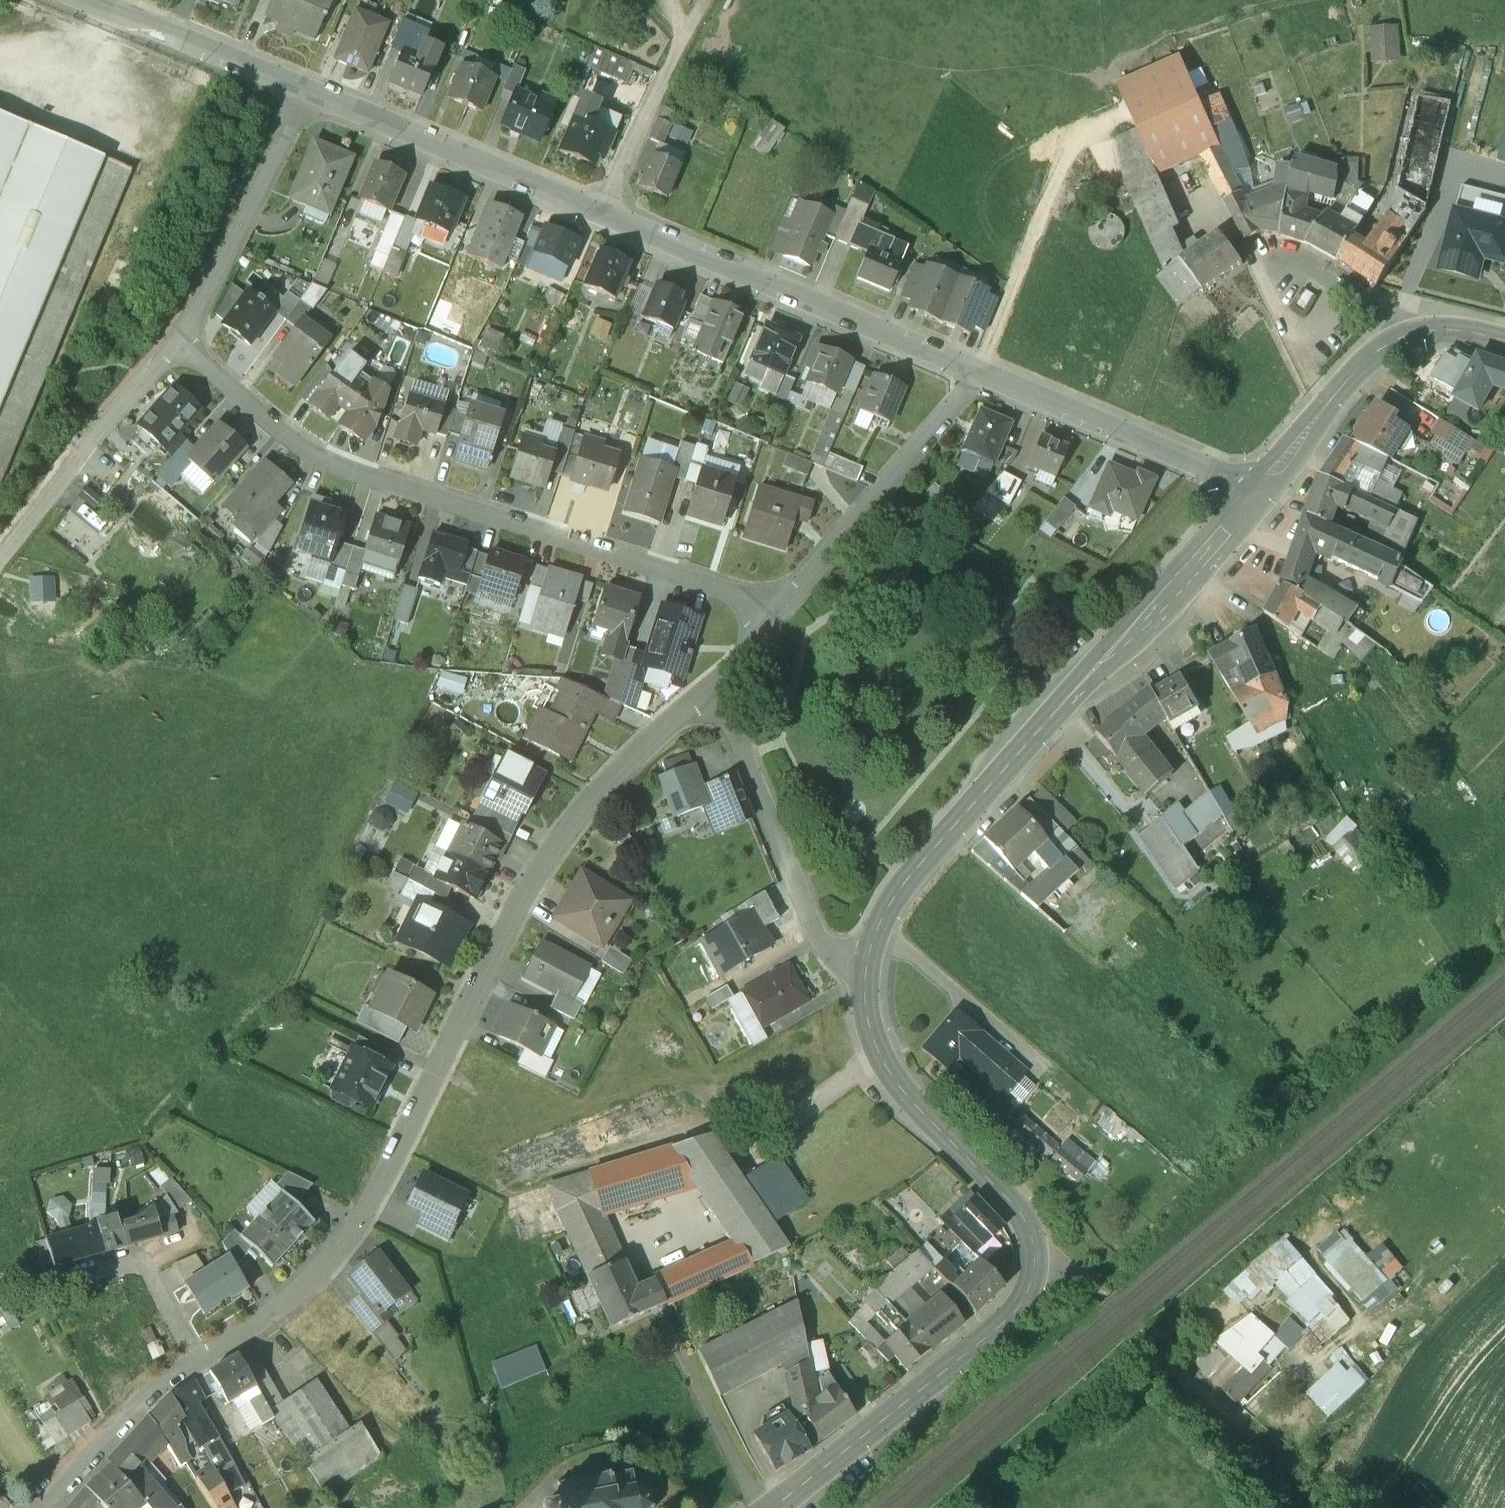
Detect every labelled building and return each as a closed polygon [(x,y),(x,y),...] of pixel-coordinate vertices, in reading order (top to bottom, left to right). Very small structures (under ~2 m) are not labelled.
[(265,18),(280,24),(279,27),(316,43),(325,20),(327,21),(336,0),(272,0),(265,18)] [(369,22),(353,15),(334,60),(367,74),(388,25),(371,18),(369,22)] [(429,33),(402,21),(390,50),(391,51),(391,50),(401,54),(417,61),(423,45),(424,45),(429,33)] [(1404,29),(1374,29),(1374,63),(1404,63),(1404,29)] [(424,45),(423,45),(417,61),(433,67),(437,57),(439,52),(424,45)] [(631,63),(591,46),(583,67),(593,71),(622,84),(631,63)] [(452,57),(439,52),(437,57),(450,62),(452,57)] [(417,61),(401,54),(389,83),(421,96),(433,67),(417,61)] [(477,55),(471,69),(493,79),(508,86),(514,71),(477,55)] [(1214,135),(1180,57),(1119,85),(1138,131),(1159,177),(1201,158),(1194,144),(1214,135)] [(471,69),(463,66),(449,101),(479,113),(493,79),(471,69)] [(516,66),(514,71),(508,86),(506,89),(515,93),(519,94),(529,72),(516,66)] [(572,93),(582,98),(593,71),(583,67),(572,93)] [(515,93),(501,126),(538,142),(555,102),(542,96),(539,103),(519,94),(515,93)] [(1224,97),(1203,106),(1214,135),(1226,162),(1240,188),(1242,193),(1241,194),(1246,204),(1260,198),(1252,158),(1224,97)] [(1420,97),(1398,189),(1427,207),(1451,105),(1420,97)] [(613,135),(589,125),(595,109),(596,108),(582,102),(560,152),(593,166),(599,153),(604,155),(613,135)] [(662,108),(647,139),(658,144),(660,145),(662,143),(675,114),(662,108)] [(620,120),(595,109),(589,125),(613,135),(620,120)] [(0,116),(0,484),(131,171),(104,159),(103,160),(0,116)] [(784,130),(771,121),(754,146),(767,155),(784,130)] [(676,126),(669,140),(687,149),(694,135),(676,126)] [(1159,177),(1138,131),(1118,139),(1126,183),(1152,243),(1162,239),(1171,232),(1179,227),(1159,177)] [(1226,162),(1214,135),(1194,144),(1201,158),(1224,202),(1241,194),(1242,193),(1240,188),(1226,162)] [(352,159),(313,143),(290,199),(307,207),(302,216),(324,225),(352,159)] [(658,144),(653,156),(678,167),(685,153),(662,143),(660,145),(658,144)] [(678,167),(653,156),(639,188),(665,199),(678,167)] [(1347,158),(1346,176),(1366,181),(1366,159),(1347,158)] [(403,176),(375,164),(359,201),(387,213),(403,176)] [(1293,167),(1279,166),(1275,193),(1288,188),(1292,171),(1293,167)] [(1339,183),(1292,171),(1288,188),(1287,196),(1304,199),(1305,193),(1333,200),(1332,201),(1334,201),(1334,200),(1339,183)] [(1346,176),(1337,173),(1339,183),(1374,203),(1384,188),(1384,187),(1366,181),(1346,176)] [(859,177),(845,212),(840,223),(857,231),(859,227),(862,221),(876,189),(859,177)] [(1374,203),(1339,183),(1334,200),(1365,217),(1375,203),(1374,203)] [(463,201),(430,187),(416,221),(449,235),(463,201)] [(1463,187),(1456,212),(1502,223),(1504,208),(1504,198),(1463,187)] [(1241,194),(1224,202),(1244,242),(1261,233),(1280,236),(1287,196),(1288,188),(1275,193),(1260,198),(1246,204),(1241,194)] [(1427,207),(1398,189),(1392,198),(1396,200),(1407,207),(1397,224),(1412,234),(1426,213),(1425,212),(1427,207)] [(1304,199),(1287,196),(1280,236),(1306,245),(1323,219),(1304,213),(1306,199),(1304,199)] [(792,200),(785,219),(794,222),(802,204),(792,200)] [(1407,207),(1396,200),(1386,217),(1397,224),(1407,207)] [(802,204),(794,222),(781,255),(810,267),(822,235),(830,215),(802,204)] [(521,218),(491,205),(481,228),(479,227),(466,257),(500,271),(512,240),(521,218)] [(845,212),(833,207),(830,215),(822,235),(834,240),(840,223),(845,212)] [(1456,212),(1444,256),(1445,257),(1442,269),(1441,269),(1440,271),(1480,281),(1486,259),(1504,264),(1504,225),(1456,212)] [(391,215),(375,253),(388,258),(391,250),(404,219),(391,215)] [(1357,232),(1327,215),(1323,219),(1306,245),(1338,262),(1352,240),(1357,232)] [(1386,217),(1365,248),(1352,240),(1338,262),(1377,288),(1412,234),(1397,224),(1386,217)] [(417,224),(404,219),(391,250),(404,255),(417,224)] [(785,219),(772,252),(781,255),(794,222),(785,219)] [(879,228),(862,221),(859,227),(877,234),(879,228)] [(479,227),(467,223),(455,252),(466,257),(479,227)] [(857,231),(840,223),(834,240),(851,247),(857,231)] [(535,252),(545,229),(533,224),(524,245),(516,263),(528,268),(535,252)] [(877,234),(859,227),(857,231),(851,247),(850,247),(866,255),(856,278),(889,292),(900,265),(907,247),(892,241),(877,234)] [(578,243),(545,229),(535,252),(554,260),(554,261),(568,266),(578,243)] [(1165,272),(1184,260),(1171,232),(1162,239),(1168,248),(1157,255),(1165,272)] [(1165,272),(1157,277),(1180,306),(1201,290),(1203,292),(1242,265),(1220,234),(1200,248),(1195,240),(1191,243),(1186,246),(1192,254),(1184,260),(1165,272)] [(1162,239),(1152,243),(1157,255),(1168,248),(1162,239)] [(524,245),(512,240),(505,259),(516,263),(524,245)] [(391,250),(388,258),(380,276),(394,282),(404,255),(391,250)] [(554,260),(535,252),(528,268),(534,270),(547,276),(554,260)] [(628,266),(598,252),(584,286),(614,299),(628,266)] [(323,262),(313,286),(326,291),(336,268),(323,262)] [(913,267),(900,297),(913,302),(926,273),(925,272),(913,267)] [(956,280),(927,268),(925,272),(926,273),(913,302),(910,309),(939,322),(956,280)] [(301,277),(274,312),(274,313),(273,314),(285,322),(313,286),(301,277)] [(986,293),(956,280),(939,322),(969,334),(972,327),(971,326),(983,297),(984,297),(986,293)] [(681,296),(656,285),(642,319),(672,331),(680,312),(675,310),(681,296)] [(313,286),(285,322),(294,329),(300,321),(302,322),(326,291),(313,286)] [(247,294),(223,326),(250,346),(273,314),(274,313),(274,312),(258,301),(257,302),(247,294)] [(984,297),(983,297),(971,326),(972,327),(984,332),(996,302),(984,297)] [(743,316),(713,303),(707,317),(698,337),(692,352),(722,365),(743,316)] [(707,317),(693,311),(685,330),(698,337),(707,317)] [(302,322),(300,321),(294,329),(282,346),(292,353),(276,374),(293,386),(308,367),(310,369),(329,342),(302,322)] [(354,329),(327,364),(336,371),(337,369),(338,370),(364,336),(354,329)] [(780,336),(764,329),(749,363),(769,371),(782,377),(783,377),(798,340),(781,333),(780,336)] [(488,330),(480,347),(495,354),(503,337),(488,330)] [(850,363),(821,350),(818,356),(812,353),(807,365),(813,367),(807,384),(836,395),(839,388),(850,364),(850,363)] [(1478,357),(1469,373),(1454,398),(1483,415),(1486,408),(1482,406),(1494,385),(1504,389),(1504,365),(1478,357)] [(769,371),(749,363),(744,375),(764,384),(769,371)] [(864,370),(850,364),(839,388),(854,394),(864,370)] [(336,371),(324,388),(321,385),(317,390),(321,393),(320,394),(310,408),(327,420),(337,406),(349,414),(350,414),(367,391),(366,390),(338,370),(337,369),(336,371)] [(769,371),(764,384),(776,389),(782,377),(769,371)] [(783,377),(782,377),(776,389),(773,397),(785,403),(789,394),(794,382),(783,377)] [(903,390),(874,377),(859,412),(872,417),(869,424),(885,431),(888,424),(889,424),(903,390)] [(367,391),(350,414),(349,414),(340,427),(362,443),(376,423),(385,393),(371,383),(366,390),(367,391)] [(807,384),(801,399),(807,401),(830,410),(836,395),(807,384)] [(854,394),(839,388),(836,395),(830,410),(807,463),(811,465),(822,469),(829,454),(854,394)] [(173,389),(139,427),(164,449),(178,435),(179,434),(198,411),(173,389)] [(439,399),(421,393),(418,401),(437,406),(439,399)] [(801,399),(789,394),(785,403),(803,410),(807,401),(801,399)] [(418,401),(409,398),(395,442),(414,448),(419,431),(435,436),(443,409),(437,406),(418,401)] [(503,418),(469,407),(465,417),(459,438),(452,460),(485,471),(488,463),(490,464),(491,461),(488,460),(490,455),(491,455),(503,418)] [(1385,410),(1380,407),(1376,408),(1370,417),(1366,418),(1357,433),(1357,437),(1353,444),(1388,460),(1395,450),(1406,430),(1393,422),(1397,416),(1396,414),(1388,409),(1386,409),(1385,410)] [(1504,408),(1495,422),(1504,428),(1504,409),(1504,408)] [(455,412),(443,409),(435,436),(446,439),(447,435),(454,413),(455,412)] [(1011,424),(980,411),(961,453),(992,467),(1011,424)] [(465,417),(454,413),(447,435),(459,438),(465,417)] [(1468,437),(1441,421),(1433,434),(1460,450),(1468,437)] [(245,450),(219,426),(196,451),(186,461),(192,466),(213,485),(245,450)] [(1416,436),(1406,430),(1395,450),(1406,455),(1416,436)] [(555,456),(552,466),(563,469),(567,456),(573,435),(563,431),(555,456)] [(178,435),(164,449),(173,457),(186,443),(178,435)] [(1067,449),(1040,437),(1027,466),(1042,473),(1038,482),(1051,487),(1067,449)] [(1493,454),(1468,437),(1460,450),(1472,458),(1476,453),(1488,461),(1493,454)] [(543,446),(523,440),(510,479),(544,490),(552,466),(555,456),(541,452),(543,446)] [(1353,444),(1344,440),(1321,476),(1348,489),(1358,466),(1381,476),(1388,460),(1353,444)] [(173,457),(152,481),(167,494),(192,466),(186,461),(196,451),(186,443),(173,457)] [(679,443),(671,470),(675,471),(673,479),(684,483),(695,448),(679,443)] [(617,457),(582,447),(578,459),(571,481),(606,492),(617,457)] [(707,452),(695,448),(684,483),(695,486),(700,471),(701,471),(707,452)] [(862,469),(829,454),(822,469),(856,484),(862,469)] [(807,463),(787,455),(782,468),(806,478),(811,465),(807,463)] [(563,469),(560,477),(571,481),(578,459),(567,456),(563,469)] [(671,470),(641,460),(624,514),(658,524),(673,479),(675,471),(671,470)] [(263,466),(246,484),(225,507),(258,536),(273,520),(265,513),(288,488),(263,466)] [(1135,477),(1108,466),(1088,510),(1108,518),(1110,512),(1120,516),(1122,510),(1138,517),(1154,480),(1137,473),(1135,477)] [(1378,482),(1381,476),(1358,466),(1348,489),(1353,491),(1395,509),(1401,512),(1409,495),(1378,482)] [(701,471),(700,471),(695,486),(686,517),(720,527),(735,482),(701,471)] [(1020,483),(1003,474),(984,494),(1008,507),(1020,483)] [(1474,483),(1462,475),(1456,484),(1467,492),(1474,483)] [(1348,489),(1321,476),(1306,515),(1330,526),(1337,506),(1346,510),(1348,505),(1353,491),(1348,489)] [(79,497),(94,510),(101,501),(85,489),(79,497)] [(813,505),(758,489),(742,538),(784,551),(794,520),(807,524),(813,505)] [(1395,509),(1353,491),(1348,505),(1373,518),(1390,526),(1397,511),(1395,509)] [(955,506),(943,495),(935,504),(947,515),(955,506)] [(330,503),(312,498),(295,553),(307,557),(329,564),(330,564),(336,544),(345,516),(327,511),(330,503)] [(1063,500),(1045,522),(1057,530),(1074,508),(1063,500)] [(911,510),(901,504),(896,512),(907,518),(911,510)] [(1390,526),(1373,518),(1363,541),(1402,559),(1418,521),(1401,512),(1397,511),(1390,526)] [(1330,526),(1306,515),(1296,542),(1315,551),(1341,563),(1352,536),(1330,526)] [(409,528),(375,518),(364,552),(361,562),(362,563),(395,573),(409,528)] [(258,536),(253,542),(257,546),(269,555),(282,529),(273,520),(258,536)] [(467,546),(432,536),(418,580),(439,586),(444,570),(458,575),(465,551),(467,546)] [(1363,541),(1352,536),(1341,563),(1369,576),(1391,587),(1401,566),(1403,560),(1402,559),(1363,541)] [(1315,551),(1296,542),(1281,584),(1300,591),(1305,578),(1308,568),(1315,551)] [(352,549),(336,544),(330,564),(329,564),(327,570),(343,575),(352,549)] [(269,555),(257,546),(246,562),(261,574),(269,555)] [(352,549),(343,575),(357,579),(362,563),(361,562),(364,552),(352,549)] [(476,554),(465,551),(458,575),(469,578),(476,554)] [(524,564),(489,553),(488,558),(480,582),(478,591),(512,601),(524,564)] [(488,558),(476,554),(469,578),(480,582),(488,558)] [(338,593),(343,575),(327,570),(329,564),(307,557),(300,581),(338,593)] [(1433,588),(1401,566),(1391,587),(1422,603),(1433,588)] [(546,571),(535,568),(528,589),(540,593),(546,571)] [(1317,572),(1308,568),(1305,578),(1311,582),(1312,582),(1317,572)] [(581,582),(546,571),(540,593),(529,629),(548,634),(549,630),(565,634),(574,603),(581,582)] [(343,575),(338,593),(334,608),(347,611),(352,593),(359,595),(363,581),(357,579),(343,575)] [(1312,582),(1311,582),(1305,578),(1300,591),(1336,616),(1344,622),(1353,628),(1363,615),(1352,606),(1339,598),(1338,598),(1312,582)] [(581,582),(574,603),(587,607),(593,585),(581,582)] [(1300,591),(1281,584),(1264,613),(1296,635),(1300,629),(1294,625),(1302,614),(1326,630),(1336,616),(1300,591)] [(408,585),(397,621),(409,624),(420,588),(408,585)] [(638,600),(604,589),(590,633),(603,637),(608,639),(625,644),(638,600)] [(647,656),(643,668),(645,669),(672,677),(680,680),(687,657),(690,658),(691,654),(689,654),(699,619),(662,607),(647,656)] [(1336,616),(1326,630),(1334,635),(1335,636),(1344,622),(1336,616)] [(1344,622),(1335,636),(1334,635),(1323,652),(1332,659),(1343,643),(1352,628),(1353,628),(1344,622)] [(352,627),(337,624),(333,638),(348,642),(352,627)] [(1365,638),(1352,628),(1343,643),(1352,651),(1365,638)] [(1277,681),(1256,631),(1230,644),(1238,663),(1248,686),(1248,687),(1259,682),(1261,688),(1277,681)] [(603,637),(590,633),(589,638),(602,642),(603,637)] [(1365,638),(1352,651),(1361,660),(1376,645),(1365,638)] [(625,644),(608,639),(603,656),(619,661),(623,649),(625,644)] [(1230,644),(1210,656),(1219,672),(1238,663),(1230,644)] [(635,652),(623,649),(619,661),(611,683),(625,684),(635,652)] [(647,656),(635,652),(625,684),(619,705),(631,711),(640,683),(645,669),(643,668),(647,656)] [(439,686),(464,695),(471,677),(446,668),(439,686)] [(645,669),(640,683),(667,691),(672,677),(645,669)] [(1153,693),(1152,693),(1165,716),(1173,730),(1195,717),(1191,710),(1198,706),(1181,676),(1153,693)] [(1259,682),(1248,687),(1248,686),(1232,693),(1249,722),(1256,734),(1284,721),(1278,707),(1286,703),(1277,681),(1261,688),(1259,682)] [(625,684),(611,683),(606,699),(619,705),(625,684)] [(606,699),(582,689),(576,702),(594,711),(593,714),(611,722),(619,705),(606,699)] [(1150,689),(1122,712),(1141,736),(1165,716),(1152,693),(1153,693),(1150,689)] [(554,718),(540,712),(526,740),(569,761),(593,714),(594,711),(576,702),(565,696),(554,718)] [(1141,736),(1122,712),(1095,733),(1110,751),(1103,757),(1109,764),(1116,759),(1146,796),(1172,774),(1144,739),(1141,736)] [(1256,734),(1249,722),(1225,737),(1233,749),(1256,734)] [(688,754),(662,764),(666,777),(692,767),(688,754)] [(542,775),(505,756),(483,801),(493,806),(494,805),(504,810),(506,806),(519,813),(526,801),(528,802),(542,775)] [(735,777),(705,789),(705,790),(695,794),(690,782),(698,779),(693,767),(667,777),(662,779),(676,818),(704,807),(715,834),(752,818),(735,777)] [(379,808),(409,822),(422,796),(392,781),(379,808)] [(1076,822),(1042,788),(1030,800),(1064,834),(1076,822)] [(1210,792),(1183,815),(1197,835),(1222,813),(1210,792)] [(1030,800),(1029,799),(1017,810),(1045,841),(1032,852),(1048,871),(1064,856),(1065,857),(1076,846),(1064,834),(1030,800)] [(504,810),(494,805),(493,806),(484,825),(508,836),(519,813),(506,806),(504,810)] [(1176,805),(1161,817),(1182,847),(1183,846),(1197,835),(1183,815),(1176,805)] [(1017,809),(984,839),(1012,870),(1013,870),(1020,864),(1032,852),(1045,841),(1017,810),(1017,809)] [(1182,847),(1161,817),(1139,835),(1176,889),(1199,870),(1183,846),(1182,847)] [(1350,818),(1328,837),(1356,870),(1379,851),(1350,818)] [(484,825),(483,824),(477,835),(503,848),(503,849),(505,850),(511,838),(508,836),(484,825)] [(477,835),(463,827),(449,855),(486,873),(493,860),(497,862),(503,849),(503,848),(477,835)] [(1012,870),(984,839),(971,851),(1064,933),(1073,922),(1064,914),(1062,917),(1046,904),(1044,901),(1029,888),(1022,882),(1018,878),(1017,874),(1013,870),(1012,870)] [(435,881),(447,855),(435,849),(426,868),(402,856),(393,875),(407,882),(423,889),(428,878),(435,881)] [(449,855),(447,855),(435,881),(434,882),(451,890),(475,902),(482,889),(479,888),(486,873),(449,855)] [(1048,871),(1029,888),(1044,901),(1077,871),(1065,857),(1064,856),(1048,871)] [(1030,874),(1020,864),(1013,870),(1017,874),(1018,878),(1022,882),(1030,874)] [(389,884),(403,891),(407,882),(393,875),(389,884)] [(624,900),(586,877),(569,905),(565,903),(554,920),(602,949),(612,931),(609,929),(612,925),(609,924),(624,900)] [(435,881),(428,878),(423,889),(434,895),(445,900),(451,890),(434,882),(435,881)] [(423,889),(407,882),(403,891),(399,899),(415,906),(416,905),(426,910),(434,895),(423,889)] [(752,916),(726,931),(731,940),(712,951),(726,974),(773,947),(763,930),(780,920),(764,894),(745,904),(752,916)] [(426,910),(416,905),(415,906),(408,921),(410,922),(399,944),(440,964),(448,948),(455,951),(462,937),(468,927),(460,924),(435,911),(434,914),(426,910)] [(1084,912),(1073,922),(1064,933),(1080,947),(1101,927),(1084,912)] [(590,971),(541,945),(523,978),(558,996),(573,1004),(574,1003),(590,971)] [(632,963),(610,950),(602,963),(624,977),(632,963)] [(789,965),(740,993),(741,994),(761,1030),(762,1030),(810,1002),(789,965)] [(396,980),(387,975),(379,993),(371,1009),(370,1010),(406,1028),(414,1032),(432,998),(396,980)] [(727,987),(706,999),(713,1010),(729,1001),(734,998),(727,987)] [(734,998),(729,1001),(755,1047),(768,1040),(762,1030),(761,1030),(741,994),(734,998)] [(573,1004),(558,996),(551,1010),(575,1022),(582,1007),(574,1003),(573,1004)] [(406,1028),(370,1010),(371,1009),(364,1006),(355,1023),(398,1044),(406,1028)] [(554,1028),(508,1006),(494,1035),(524,1050),(539,1058),(540,1056),(554,1028)] [(954,1013),(922,1050),(946,1070),(963,1051),(997,1080),(998,1081),(1013,1063),(954,1013)] [(567,1035),(554,1028),(540,1056),(553,1063),(567,1035)] [(390,1054),(358,1038),(352,1050),(384,1066),(390,1054)] [(384,1066),(352,1050),(332,1090),(332,1100),(347,1108),(355,1102),(370,1109),(390,1069),(384,1066)] [(539,1058),(524,1050),(517,1066),(545,1080),(553,1063),(540,1056),(539,1058)] [(1013,1063),(998,1081),(997,1080),(991,1086),(1003,1097),(1024,1073),(1013,1063)] [(1034,1087),(1023,1076),(1008,1092),(1020,1102),(1034,1087)] [(1024,1116),(1013,1128),(1075,1186),(1090,1170),(1081,1161),(1086,1156),(1066,1137),(1057,1147),(1024,1116)] [(712,1136),(589,1174),(591,1179),(601,1213),(674,1191),(694,1180),(726,1156),(712,1136)] [(785,1155),(745,1184),(774,1226),(813,1197),(785,1155)] [(745,1184),(726,1156),(694,1180),(738,1244),(753,1265),(789,1248),(774,1226),(745,1184)] [(110,1171),(94,1170),(92,1183),(105,1184),(109,1184),(110,1171)] [(313,1186),(288,1173),(275,1187),(281,1193),(282,1192),(295,1204),(313,1186)] [(465,1196),(424,1175),(409,1205),(424,1213),(450,1225),(465,1196)] [(191,1202),(170,1179),(161,1189),(168,1199),(176,1212),(191,1202)] [(601,1213),(591,1179),(553,1195),(590,1277),(625,1262),(601,1213)] [(105,1184),(92,1183),(91,1204),(89,1204),(89,1215),(90,1225),(97,1223),(105,1221),(104,1205),(105,1184)] [(137,1209),(127,1213),(129,1222),(128,1223),(129,1226),(139,1223),(154,1210),(157,1208),(168,1199),(161,1189),(137,1209)] [(970,1190),(939,1219),(974,1254),(994,1235),(1004,1226),(970,1190)] [(281,1193),(256,1219),(289,1250),(314,1223),(295,1204),(282,1192),(281,1193)] [(168,1199),(157,1208),(154,1210),(162,1237),(178,1232),(173,1215),(176,1212),(168,1199)] [(117,1218),(116,1217),(105,1221),(97,1223),(101,1235),(100,1235),(105,1253),(162,1237),(154,1210),(139,1223),(129,1226),(128,1223),(129,1222),(127,1213),(117,1218)] [(450,1225),(424,1213),(417,1227),(448,1243),(455,1228),(450,1225)] [(289,1250),(256,1219),(240,1237),(239,1238),(251,1249),(247,1254),(248,1255),(255,1261),(259,1257),(272,1268),(289,1250)] [(75,1231),(45,1240),(52,1264),(53,1267),(105,1253),(100,1235),(101,1235),(97,1223),(90,1225),(89,1226),(90,1228),(76,1232),(75,1231)] [(234,1231),(221,1244),(229,1257),(235,1268),(248,1255),(247,1254),(251,1249),(239,1238),(240,1237),(234,1231)] [(1345,1233),(1330,1247),(1336,1254),(1329,1260),(1366,1302),(1407,1266),(1398,1255),(1379,1272),(1345,1233)] [(981,1260),(985,1264),(1004,1247),(994,1235),(974,1254),(981,1260)] [(1295,1312),(1274,1332),(1290,1349),(1326,1315),(1342,1331),(1355,1319),(1337,1299),(1342,1294),(1286,1236),(1230,1289),(1246,1306),(1274,1280),(1294,1300),(1289,1305),(1295,1312)] [(738,1244),(638,1289),(648,1312),(753,1265),(738,1244)] [(47,1247),(35,1250),(40,1267),(52,1264),(47,1247)] [(904,1250),(882,1265),(889,1272),(872,1289),(878,1295),(898,1315),(906,1309),(896,1297),(932,1267),(917,1251),(910,1258),(904,1250)] [(195,1255),(173,1265),(185,1286),(206,1272),(195,1255)] [(377,1255),(363,1266),(365,1268),(351,1279),(363,1294),(378,1314),(380,1313),(406,1292),(377,1255)] [(235,1268),(229,1257),(214,1265),(215,1267),(217,1266),(226,1280),(224,1281),(233,1294),(231,1295),(234,1299),(247,1290),(235,1268)] [(962,1279),(958,1283),(951,1276),(955,1273),(943,1260),(934,1269),(945,1281),(954,1287),(976,1313),(1005,1285),(985,1264),(981,1260),(962,1279)] [(590,1277),(588,1278),(612,1329),(648,1312),(638,1289),(625,1262),(590,1277)] [(206,1272),(185,1286),(201,1311),(217,1301),(218,1303),(231,1295),(233,1294),(224,1281),(226,1280),(217,1266),(215,1267),(206,1272)] [(962,1279),(955,1273),(951,1276),(958,1283),(962,1279)] [(942,1295),(964,1323),(976,1313),(954,1287),(942,1295)] [(378,1314),(363,1294),(349,1306),(370,1334),(387,1321),(380,1313),(378,1314)] [(898,1315),(878,1295),(868,1305),(887,1325),(889,1323),(898,1332),(909,1324),(907,1322),(906,1324),(898,1315)] [(942,1295),(907,1322),(909,1324),(930,1351),(964,1323),(942,1295)] [(7,1304),(0,1308),(0,1315),(2,1318),(10,1331),(20,1325),(7,1304)] [(797,1304),(743,1330),(765,1375),(779,1368),(787,1378),(796,1421),(820,1405),(818,1403),(817,1399),(812,1374),(806,1345),(806,1344),(797,1304)] [(885,1342),(858,1314),(849,1323),(876,1351),(885,1342)] [(1220,1335),(1222,1342),(1224,1345),(1234,1333),(1243,1341),(1259,1323),(1273,1335),(1256,1354),(1270,1366),(1290,1349),(1274,1332),(1256,1314),(1220,1335)] [(387,1321),(370,1334),(395,1363),(408,1352),(399,1340),(401,1338),(387,1321)] [(1245,1343),(1233,1356),(1242,1366),(1221,1388),(1236,1402),(1270,1366),(1256,1354),(1273,1335),(1259,1323),(1243,1341),(1245,1343)] [(930,1351),(909,1324),(898,1332),(885,1342),(876,1351),(888,1363),(896,1356),(906,1369),(930,1351)] [(743,1330),(696,1352),(708,1373),(720,1397),(736,1389),(765,1375),(743,1330)] [(1222,1342),(1195,1360),(1206,1374),(1215,1367),(1215,1368),(1230,1353),(1233,1356),(1245,1343),(1243,1341),(1234,1333),(1224,1345),(1222,1342)] [(820,1342),(806,1345),(812,1374),(825,1371),(820,1342)] [(261,1396),(273,1388),(250,1350),(238,1357),(261,1396)] [(1215,1367),(1206,1374),(1221,1388),(1242,1366),(1233,1356),(1230,1353),(1215,1368),(1215,1367)] [(540,1356),(495,1375),(501,1390),(546,1371),(540,1356)] [(238,1357),(211,1373),(228,1404),(245,1394),(262,1425),(274,1418),(261,1396),(238,1357)] [(1348,1371),(1339,1361),(1308,1390),(1331,1415),(1368,1381),(1354,1366),(1348,1371)] [(827,1374),(825,1371),(812,1374),(817,1399),(823,1395),(819,1380),(827,1374)] [(796,1421),(794,1422),(810,1447),(812,1448),(856,1415),(827,1374),(819,1380),(823,1395),(817,1399),(818,1403),(820,1405),(796,1421)] [(273,1388),(261,1396),(274,1418),(288,1439),(304,1462),(350,1431),(317,1381),(283,1404),(273,1388)] [(205,1400),(195,1382),(185,1388),(196,1405),(205,1400)] [(870,1403),(856,1382),(845,1391),(859,1412),(870,1403)] [(78,1401),(67,1383),(51,1393),(62,1410),(66,1408),(78,1401)] [(185,1388),(171,1396),(185,1419),(211,1463),(214,1468),(229,1459),(196,1405),(185,1388)] [(765,1446),(736,1389),(720,1397),(750,1454),(765,1446)] [(171,1396),(163,1404),(149,1419),(166,1444),(170,1450),(175,1460),(187,1452),(186,1451),(185,1441),(175,1425),(185,1419),(171,1396)] [(78,1401),(66,1408),(79,1429),(91,1422),(78,1401)] [(62,1410),(54,1416),(56,1419),(67,1437),(79,1429),(66,1408),(62,1410)] [(288,1439),(274,1418),(262,1425),(255,1429),(257,1432),(256,1433),(266,1451),(288,1439)] [(56,1419),(44,1426),(45,1427),(55,1444),(67,1437),(56,1419)] [(109,1462),(146,1505),(148,1507),(175,1507),(140,1468),(139,1466),(146,1458),(150,1462),(166,1444),(149,1419),(109,1462)] [(362,1423),(350,1431),(304,1462),(327,1495),(383,1461),(362,1423)] [(55,1444),(45,1427),(35,1433),(46,1450),(55,1444)] [(765,1446),(750,1454),(765,1479),(800,1458),(785,1434),(765,1446)] [(85,1489),(102,1507),(142,1507),(146,1505),(109,1462),(108,1463),(112,1467),(85,1489)] [(201,1475),(193,1463),(188,1466),(196,1478),(201,1475)] [(211,1463),(207,1465),(210,1470),(201,1475),(196,1478),(216,1507),(235,1507),(217,1474),(214,1468),(211,1463)] [(233,1466),(217,1474),(228,1495),(242,1488),(237,1477),(239,1476),(233,1466)] [(592,1477),(589,1478),(590,1481),(576,1484),(575,1481),(573,1481),(573,1485),(557,1488),(554,1486),(553,1488),(556,1490),(559,1504),(555,1505),(552,1503),(547,1503),(545,1507),(654,1507),(649,1506),(647,1495),(651,1492),(649,1490),(646,1493),(634,1489),(631,1473),(612,1477),(613,1476),(604,1470),(597,1472),(592,1477)] [(69,1507),(102,1507),(85,1489),(69,1507)]
